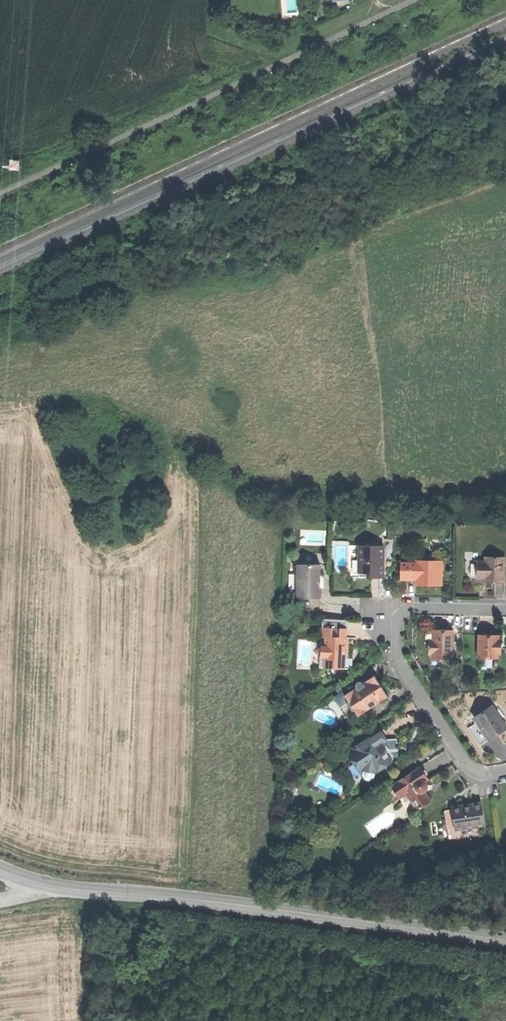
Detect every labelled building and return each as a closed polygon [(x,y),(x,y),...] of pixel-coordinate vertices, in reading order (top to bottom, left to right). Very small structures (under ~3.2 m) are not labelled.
[(359,545),(360,571),(368,571),(368,576),(375,576),(384,576),(384,566),(380,563),(380,560),(384,558),(384,545),(359,545)] [(496,581),(505,581),(505,556),(485,556),(485,561),(478,561),(478,577),(485,577),(491,577),(491,581),(496,581)] [(401,563),(401,578),(416,578),(416,585),(426,585),(442,585),(442,570),(438,570),(438,559),(423,559),(421,563),(416,563),(401,563)] [(298,598),(320,598),(321,586),(321,575),(321,564),(298,564),(298,598)] [(325,667),(345,667),(345,657),(348,657),(348,646),(346,646),(346,639),(346,627),(323,627),(323,636),(326,636),(326,645),(322,645),(322,656),(325,656),(325,667)] [(433,656),(454,656),(454,629),(442,629),(433,629),(433,639),(430,639),(430,653),(433,653),(433,656)] [(480,632),(480,655),(499,655),(499,652),(503,652),(503,646),(499,645),(499,637),(500,633),(489,632),(480,632)] [(356,708),(360,715),(369,709),(368,708),(380,700),(381,701),(390,695),(383,684),(376,673),(366,679),(367,681),(364,683),(362,680),(359,679),(356,681),(356,683),(358,687),(355,689),(354,687),(347,692),(344,694),(354,710),(356,708)] [(337,683),(342,690),(345,689),(346,688),(341,681),(337,683)] [(490,738),(505,727),(505,724),(493,705),(475,716),(484,729),(490,738)] [(375,774),(376,772),(394,760),(388,750),(387,744),(385,740),(388,738),(386,734),(383,730),(376,734),(375,733),(355,746),(356,748),(349,753),(355,761),(359,759),(366,769),(365,771),(364,773),(365,775),(366,777),(368,778),(370,778),(373,777),(374,776),(375,774)] [(397,738),(388,738),(385,740),(387,744),(388,750),(394,760),(400,756),(397,751),(397,738)] [(362,771),(366,769),(359,759),(355,761),(362,771)] [(407,793),(418,809),(432,800),(425,790),(427,788),(430,786),(428,782),(426,780),(429,778),(425,772),(420,765),(392,785),(400,797),(407,793)] [(453,806),(456,828),(486,823),(482,801),(474,802),(474,805),(466,807),(466,804),(453,806)]
